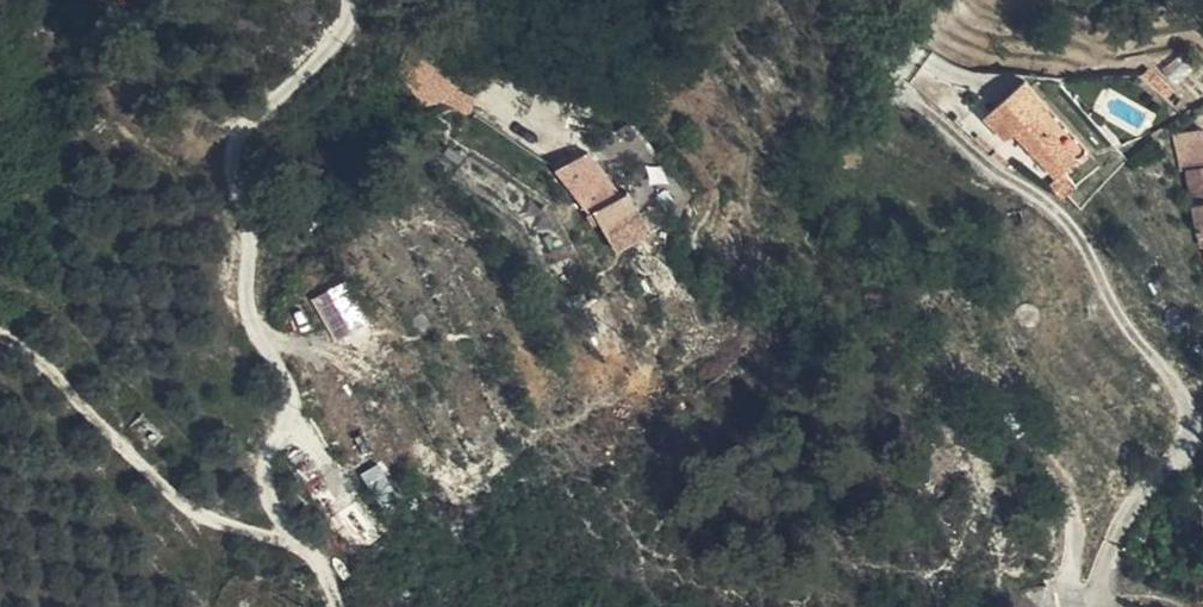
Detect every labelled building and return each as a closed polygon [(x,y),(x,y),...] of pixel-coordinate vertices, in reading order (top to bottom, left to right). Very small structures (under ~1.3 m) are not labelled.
[(1167,102),(1172,94),(1148,76),(1143,83),(1167,102)] [(1042,106),(1021,83),(984,115),(1004,137),(1014,129),(1016,130),(1042,106)] [(1083,153),(1042,106),(1016,130),(1056,177),(1083,153)] [(1188,167),(1202,165),(1202,155),(1198,129),(1175,134),(1182,169),(1188,167)] [(584,165),(591,161),(585,153),(559,172),(589,212),(596,206),(586,190),(596,185),(584,165)] [(616,191),(591,161),(584,165),(596,185),(586,190),(596,206),(616,191)] [(1188,167),(1200,222),(1202,234),(1202,165),(1188,167)] [(1056,179),(1070,194),(1076,187),(1063,172),(1056,177),(1055,179),(1056,179)] [(1063,198),(1064,199),(1070,194),(1056,179),(1055,179),(1048,184),(1056,191),(1063,198)] [(633,222),(644,234),(647,233),(626,198),(600,214),(611,233),(633,222)] [(617,250),(644,234),(633,222),(611,233),(600,214),(595,216),(617,250)] [(364,309),(343,277),(320,292),(340,324),(364,309)] [(1026,326),(1028,330),(1030,329),(1034,328),(1037,324),(1039,320),(1039,315),(1038,312),(1037,309),(1035,307),(1033,305),(1030,304),(1028,303),(1024,304),(1022,304),(1019,306),(1026,326)] [(1026,330),(1028,330),(1026,326),(1019,306),(1015,308),(1014,311),(1013,314),(1013,320),(1015,325),(1017,326),(1019,328),(1022,329),(1026,330)] [(698,329),(690,335),(699,352),(708,348),(698,329)]
